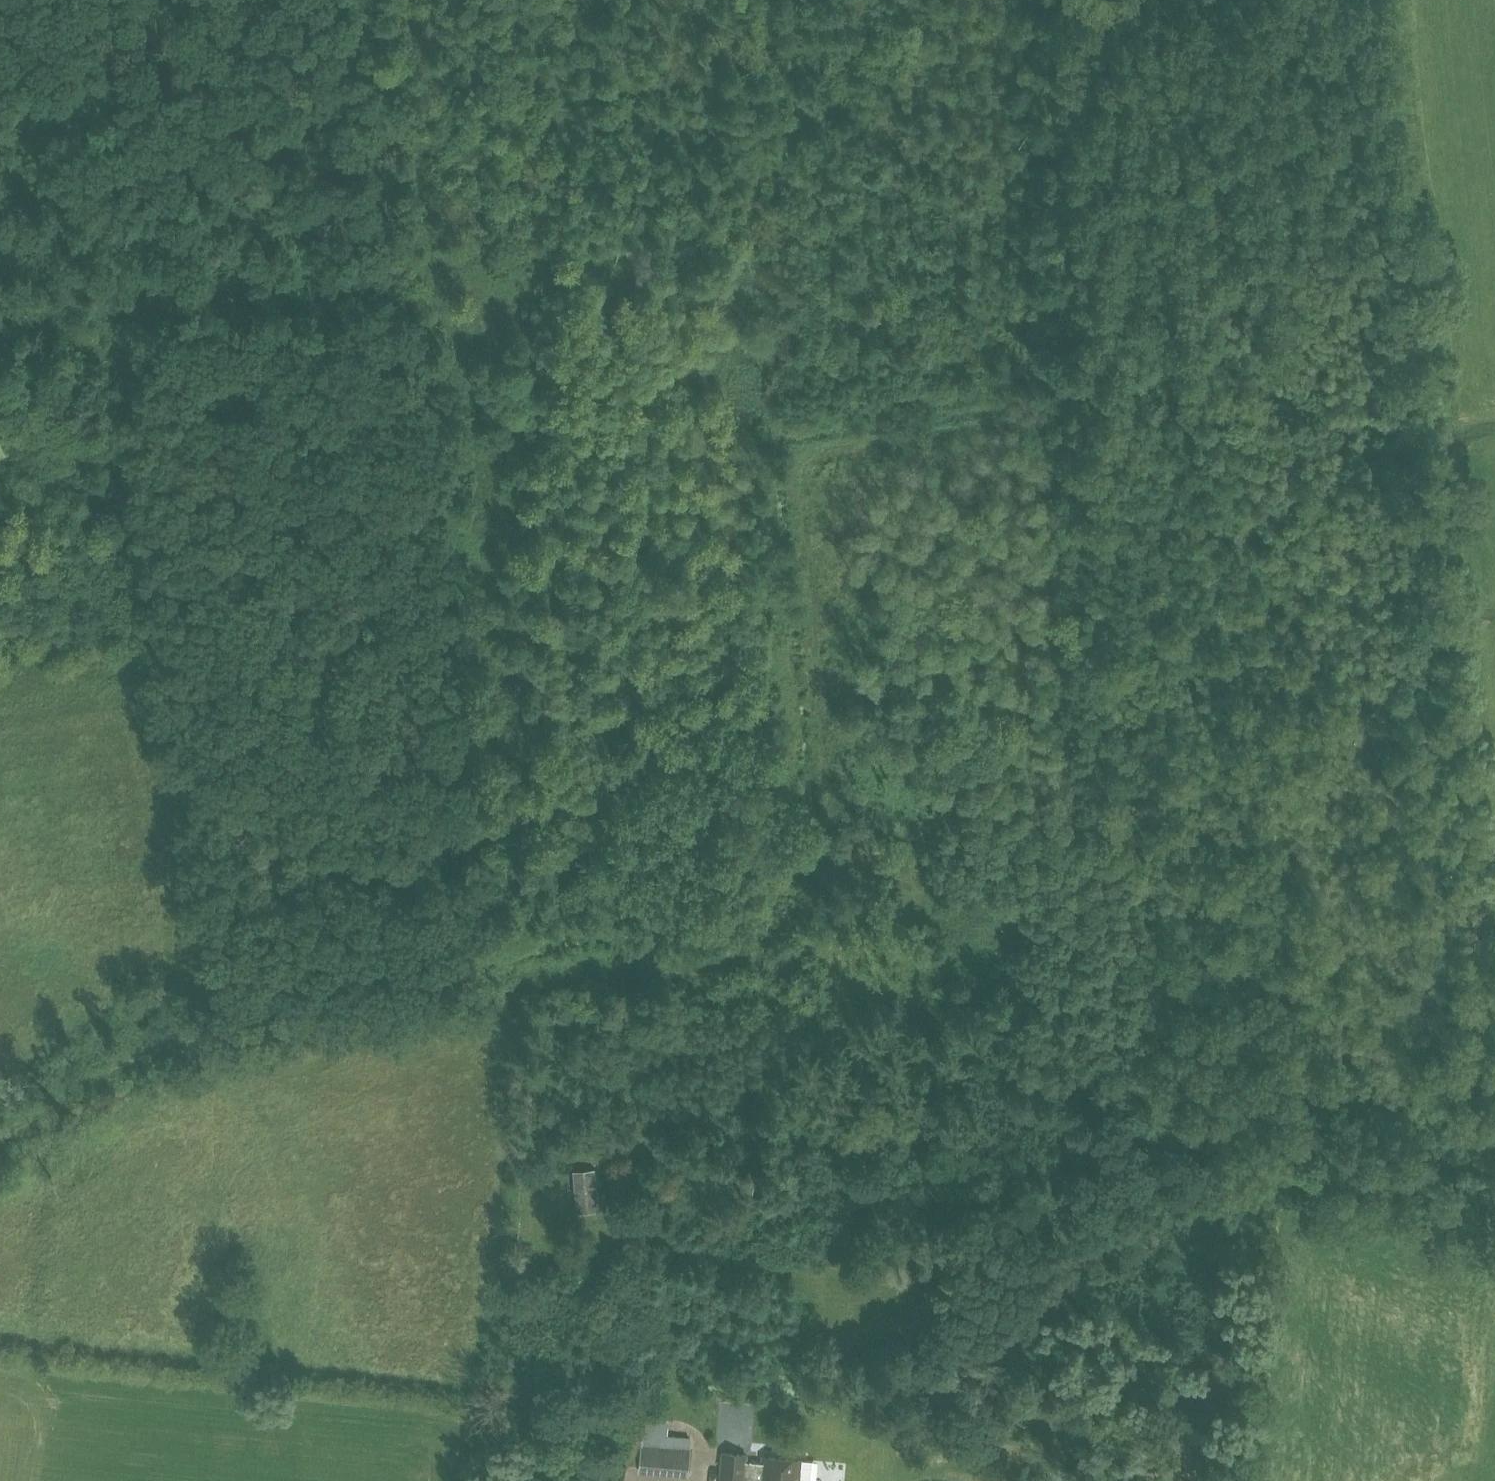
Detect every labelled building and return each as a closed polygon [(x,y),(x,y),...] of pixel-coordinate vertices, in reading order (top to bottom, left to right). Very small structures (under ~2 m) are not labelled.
[(595,1169),(572,1171),(576,1213),(599,1211),(595,1169)] [(626,1463),(639,1464),(640,1449),(641,1445),(641,1438),(628,1437),(626,1463)] [(640,1449),(639,1464),(638,1473),(687,1477),(689,1449),(641,1445),(640,1449)] [(722,1452),(721,1463),(719,1480),(800,1480),(802,1461),(762,1457),(761,1462),(746,1461),(747,1454),(722,1452)]
